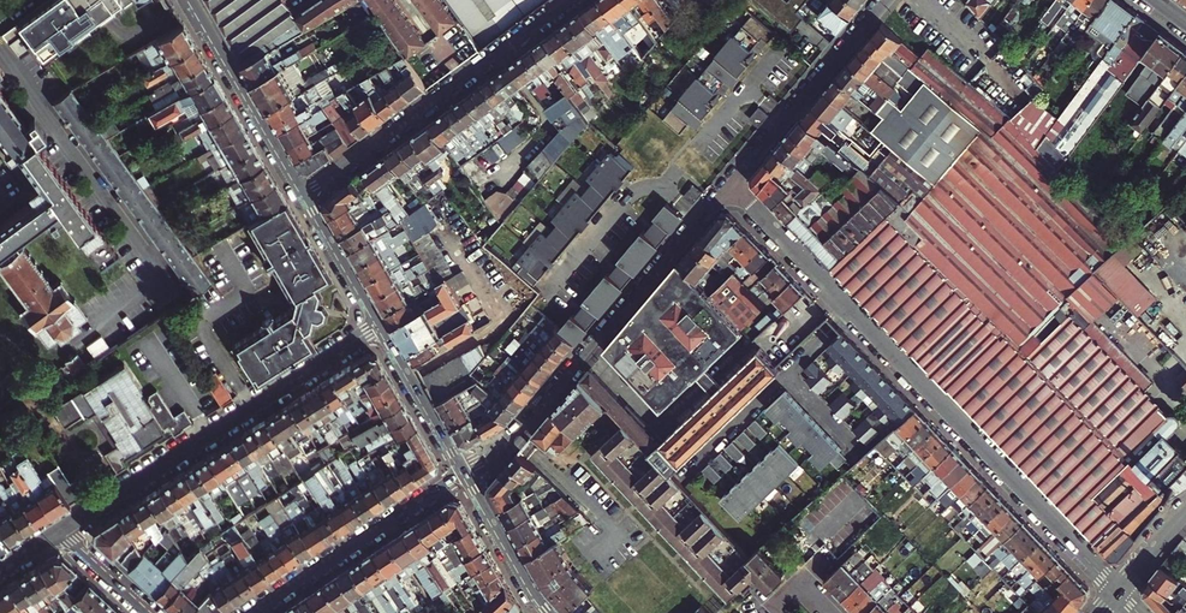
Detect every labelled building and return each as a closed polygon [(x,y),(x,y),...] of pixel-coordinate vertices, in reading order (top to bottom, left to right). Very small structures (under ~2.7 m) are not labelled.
[(45,3),(34,11),(2,34),(20,58),(36,47),(48,63),(133,0),(49,0),(45,3)] [(235,53),(252,41),(261,56),(278,47),(361,0),(319,0),(295,17),(283,0),(204,0),(235,53)] [(409,54),(414,51),(426,43),(394,0),(368,0),(391,31),(409,54)] [(457,21),(441,0),(416,0),(440,33),(457,21)] [(548,0),(448,0),(462,18),(483,47),(484,47),(548,0)] [(643,58),(600,0),(598,0),(582,12),(615,56),(629,75),(643,58)] [(643,58),(657,41),(648,28),(627,0),(600,0),(643,58)] [(669,28),(648,0),(627,0),(648,28),(654,23),(659,25),(665,33),(669,28)] [(669,28),(680,15),(676,11),(672,16),(660,0),(648,0),(669,28)] [(676,11),(680,15),(686,7),(681,0),(668,0),(676,11)] [(793,30),(804,17),(805,16),(798,11),(807,0),(757,0),(793,30)] [(851,18),(830,0),(817,0),(825,7),(820,14),(840,31),(851,18)] [(851,18),(860,7),(851,0),(830,0),(851,18)] [(968,3),(979,15),(985,7),(981,3),(983,0),(971,0),(968,3)] [(1039,20),(1046,25),(1059,7),(1065,11),(1073,0),(1054,0),(1039,20)] [(1091,0),(1073,0),(1065,11),(1056,23),(1068,32),(1069,30),(1091,0)] [(1091,0),(1069,30),(1072,32),(1076,27),(1079,29),(1086,19),(1085,16),(1090,10),(1097,16),(1108,0),(1091,0)] [(1086,30),(1103,43),(1098,49),(1099,54),(1104,58),(1138,13),(1120,0),(1108,0),(1097,16),(1086,30)] [(1015,5),(1002,22),(1011,29),(1019,18),(1020,9),(1015,5)] [(582,12),(572,19),(594,49),(595,50),(598,47),(608,61),(615,56),(582,12)] [(776,33),(753,13),(664,118),(681,133),(693,119),(699,124),(711,109),(706,104),(709,99),(728,78),(734,83),(747,67),(741,62),(745,58),(763,36),(769,41),(776,33)] [(1058,118),(1033,96),(1011,117),(1008,120),(1056,170),(1063,160),(1124,80),(1109,68),(1146,19),(1138,13),(1104,58),(1100,63),(1093,72),(1058,118)] [(572,19),(560,28),(602,84),(607,80),(607,76),(590,52),(594,49),(572,19)] [(1109,68),(1124,80),(1142,55),(1161,31),(1146,19),(1109,68)] [(184,23),(135,52),(148,72),(196,44),(184,23)] [(1111,559),(1120,558),(1171,497),(1185,486),(1185,452),(1170,436),(1181,422),(1180,417),(1177,413),(1169,413),(1158,402),(1166,395),(1096,322),(1121,298),(1099,275),(1095,272),(1113,255),(1126,243),(1103,219),(1088,204),(1085,200),(1068,183),(1056,170),(1008,120),(1011,117),(929,48),(921,58),(882,24),(865,44),(903,76),(898,81),(914,94),(915,95),(971,143),(959,157),(947,171),(936,185),(915,167),(893,149),(870,176),(863,171),(860,168),(834,198),(824,189),(807,206),(789,222),(1111,559)] [(547,38),(568,67),(600,109),(611,96),(602,84),(560,28),(547,38)] [(1161,31),(1142,55),(1149,61),(1135,81),(1141,86),(1132,97),(1143,105),(1130,123),(1136,128),(1130,136),(1136,140),(1161,107),(1156,103),(1149,97),(1185,49),(1161,31)] [(563,70),(568,67),(547,38),(534,47),(568,92),(574,100),(579,97),(576,92),(578,91),(563,70)] [(235,53),(243,67),(261,56),(252,41),(235,53)] [(392,41),(384,45),(396,62),(404,57),(392,41)] [(243,67),(254,85),(295,62),(317,49),(313,43),(300,51),(299,50),(285,58),(278,47),(261,56),(243,67)] [(206,61),(196,44),(148,72),(133,81),(136,85),(145,79),(148,84),(160,78),(160,79),(168,74),(167,73),(169,72),(173,80),(206,61)] [(848,63),(890,98),(903,110),(915,95),(914,94),(906,103),(902,100),(895,87),(894,86),(898,81),(903,76),(865,44),(848,63)] [(525,54),(545,82),(549,79),(558,91),(562,96),(568,92),(534,47),(525,54)] [(1169,96),(1185,74),(1185,49),(1149,97),(1156,103),(1165,92),(1169,96)] [(1021,52),(1017,58),(1024,66),(1028,60),(1021,52)] [(513,63),(527,82),(546,108),(547,108),(562,96),(558,91),(554,94),(545,82),(525,54),(513,63)] [(1024,66),(1034,76),(1040,69),(1032,63),(1036,58),(1032,55),(1028,60),(1024,66)] [(388,66),(413,100),(428,89),(404,57),(396,62),(388,66)] [(745,58),(741,62),(747,67),(751,63),(745,58)] [(1092,71),(1093,72),(1100,63),(1094,59),(1088,67),(1092,70),(1092,71)] [(171,102),(215,76),(206,61),(173,80),(140,100),(143,104),(152,99),(154,103),(167,95),(171,102)] [(295,62),(254,85),(269,112),(299,95),(307,90),(333,75),(328,68),(306,81),(295,62)] [(513,63),(505,68),(520,88),(527,82),(513,63)] [(855,93),(877,112),(878,112),(890,98),(848,63),(836,77),(855,93)] [(401,109),(413,100),(388,66),(375,74),(378,78),(382,83),(401,109)] [(520,88),(505,68),(494,77),(523,117),(535,108),(520,88)] [(389,118),(401,109),(382,83),(377,87),(373,81),(378,78),(375,74),(363,82),(389,118)] [(1185,110),(1185,74),(1169,96),(1161,107),(1136,140),(1093,197),(1088,204),(1103,219),(1163,140),(1185,111),(1185,110)] [(185,107),(189,115),(225,94),(215,76),(171,102),(149,114),(153,120),(155,124),(185,107)] [(494,77),(484,85),(504,111),(515,126),(518,124),(525,119),(523,117),(494,77)] [(836,77),(830,84),(849,100),(855,93),(836,77)] [(366,97),(357,104),(374,128),(389,118),(363,82),(355,87),(362,96),(365,95),(366,97)] [(830,84),(824,91),(843,107),(849,100),(830,84)] [(475,91),(506,133),(512,129),(500,113),(504,111),(484,85),(475,91)] [(71,89),(51,104),(47,107),(57,121),(64,117),(193,294),(210,283),(191,257),(179,239),(166,221),(155,206),(142,189),(129,171),(124,164),(107,139),(97,125),(85,109),(71,89)] [(306,107),(314,102),(307,90),(299,95),(306,107)] [(475,91),(466,97),(497,140),(498,139),(506,133),(475,91)] [(843,107),(824,91),(812,105),(841,130),(848,122),(857,130),(863,123),(843,107)] [(586,117),(574,100),(568,92),(562,96),(547,108),(563,129),(561,131),(570,143),(589,121),(586,117)] [(10,150),(5,153),(11,161),(19,155),(41,185),(30,192),(35,199),(0,224),(0,253),(16,242),(41,223),(45,229),(52,224),(54,227),(59,224),(57,220),(62,217),(101,270),(119,258),(36,143),(47,135),(35,119),(24,127),(0,94),(0,137),(10,150)] [(197,131),(234,110),(225,94),(189,115),(193,122),(179,130),(180,132),(171,137),(175,144),(197,131)] [(299,95),(269,112),(281,133),(310,115),(325,105),(327,104),(324,99),(316,103),(315,101),(314,102),(306,107),(299,95)] [(903,110),(959,157),(971,143),(915,95),(903,110)] [(466,97),(457,104),(488,147),(491,144),(497,140),(466,97)] [(959,157),(903,110),(890,98),(878,112),(883,117),(913,142),(947,171),(959,157)] [(351,145),(363,136),(346,112),(336,99),(327,104),(325,105),(330,113),(334,120),(342,134),(351,145)] [(709,99),(706,104),(711,109),(715,104),(709,99)] [(346,112),(363,136),(374,128),(357,104),(346,112)] [(457,104),(448,111),(469,140),(479,153),(488,147),(457,104)] [(104,121),(92,105),(85,109),(97,125),(104,121)] [(850,138),(841,130),(812,105),(801,118),(820,135),(823,131),(829,137),(832,133),(845,144),(848,140),(850,138)] [(197,131),(209,150),(245,129),(234,110),(197,131)] [(591,110),(586,117),(589,121),(595,114),(591,110)] [(1185,111),(1163,140),(1171,147),(1185,128),(1185,110),(1185,111)] [(448,111),(439,117),(466,156),(467,157),(473,153),(466,142),(469,140),(448,111)] [(281,133),(289,147),(318,129),(331,121),(334,120),(330,113),(315,122),(310,115),(281,133)] [(149,114),(136,122),(139,128),(153,120),(149,114)] [(466,156),(439,117),(430,124),(450,152),(457,163),(466,156)] [(872,131),(886,143),(893,149),(915,167),(936,185),(947,171),(913,142),(883,117),(878,124),(872,131)] [(820,135),(801,118),(785,138),(804,154),(815,163),(826,151),(842,165),(831,177),(818,166),(815,170),(809,176),(824,189),(834,198),(860,168),(839,151),(820,135)] [(318,129),(289,147),(298,162),(342,134),(334,120),(331,121),(335,128),(322,136),(318,129)] [(114,134),(104,121),(97,125),(107,139),(114,134)] [(434,165),(422,174),(431,186),(437,195),(445,189),(438,180),(446,175),(446,169),(439,160),(441,159),(443,159),(447,157),(448,153),(450,152),(430,124),(413,136),(434,165)] [(527,137),(526,136),(518,124),(515,126),(512,129),(506,133),(498,139),(508,151),(527,137)] [(223,167),(256,148),(245,129),(209,150),(211,154),(214,152),(223,167)] [(561,131),(544,149),(554,162),(570,143),(561,131)] [(342,134),(298,162),(304,171),(313,173),(351,145),(342,134)] [(413,136),(401,145),(422,174),(434,165),(413,136)] [(799,158),(804,154),(785,138),(776,148),(809,176),(815,170),(803,159),(802,161),(799,158)] [(1177,152),(1183,157),(1185,153),(1185,141),(1177,152)] [(893,149),(886,143),(868,164),(863,171),(870,176),(893,149)] [(845,144),(839,151),(860,168),(863,171),(868,164),(865,161),(845,144)] [(422,174),(401,145),(388,155),(402,173),(418,195),(431,186),(422,174)] [(227,185),(265,163),(256,148),(223,167),(218,169),(227,185)] [(797,191),(794,188),(789,193),(774,207),(779,212),(790,202),(792,204),(798,197),(807,206),(824,189),(809,176),(776,148),(767,159),(787,176),(789,178),(794,174),(805,184),(797,191)] [(544,149),(535,158),(547,172),(554,162),(544,149)] [(523,266),(517,273),(527,282),(533,287),(548,269),(543,264),(548,258),(553,262),(582,228),(577,224),(583,216),(588,221),(617,187),(612,182),(618,176),(623,180),(633,168),(617,155),(615,158),(610,153),(587,180),(592,184),(582,196),(577,192),(552,221),(557,225),(547,237),(542,233),(518,262),(523,266)] [(388,155),(364,172),(391,209),(401,222),(410,215),(387,183),(402,173),(388,155)] [(528,166),(541,178),(542,177),(547,172),(535,158),(528,166)] [(753,184),(765,198),(787,176),(767,159),(752,176),(753,184)] [(129,171),(134,168),(129,160),(124,164),(129,171)] [(1056,170),(1068,183),(1076,175),(1063,160),(1056,170)] [(276,182),(265,163),(227,185),(221,189),(223,193),(224,193),(226,194),(229,192),(237,205),(276,182)] [(524,174),(536,184),(541,178),(528,166),(521,173),(524,174)] [(149,185),(136,167),(134,168),(129,171),(142,189),(149,185)] [(529,192),(536,184),(524,174),(517,182),(529,192)] [(789,193),(794,188),(797,185),(789,178),(787,176),(765,198),(774,207),(789,193)] [(352,181),(327,200),(325,209),(331,218),(364,198),(361,193),(352,181)] [(248,223),(287,201),(276,182),(237,205),(227,211),(229,215),(231,213),(233,216),(241,211),(248,223)] [(517,182),(505,196),(507,197),(517,206),(528,194),(529,192),(517,182)] [(695,183),(686,196),(696,203),(705,190),(695,183)] [(142,189),(155,206),(160,203),(162,202),(149,185),(142,189)] [(366,189),(361,193),(364,198),(370,194),(366,189)] [(500,226),(517,206),(507,197),(505,196),(497,192),(484,202),(500,226)] [(370,194),(364,198),(331,218),(337,228),(362,213),(370,208),(375,204),(370,194)] [(1089,194),(1085,200),(1088,204),(1093,197),(1089,194)] [(779,212),(789,222),(807,206),(798,197),(792,204),(790,202),(779,212)] [(1169,203),(1163,197),(1151,214),(1153,217),(1169,203)] [(248,223),(247,224),(266,257),(262,260),(268,270),(272,267),(291,301),(290,308),(273,319),(271,316),(261,322),(264,325),(233,345),(257,383),(315,345),(307,332),(312,329),(314,319),(318,320),(326,315),(328,308),(323,299),(319,299),(321,290),(318,284),(331,277),(287,201),(248,223)] [(155,206),(166,221),(171,218),(160,203),(155,206)] [(362,213),(337,228),(342,237),(381,214),(375,204),(370,208),(373,212),(365,217),(362,213)] [(572,315),(560,330),(576,343),(682,217),(666,204),(654,218),(656,220),(659,223),(648,236),(645,234),(642,231),(618,260),(621,262),(624,265),(612,278),(610,275),(607,273),(583,302),(589,306),(577,319),(572,315)] [(342,237),(350,252),(383,232),(401,222),(391,209),(381,214),(342,237)] [(394,327),(410,354),(446,333),(449,339),(452,344),(476,330),(469,319),(470,318),(448,280),(449,280),(425,237),(431,232),(415,211),(410,215),(401,222),(406,229),(412,237),(421,253),(425,260),(430,268),(434,276),(439,284),(442,290),(446,297),(394,327)] [(721,213),(701,237),(722,256),(745,229),(729,213),(721,213)] [(545,218),(538,227),(547,235),(555,226),(545,218)] [(656,220),(645,234),(648,236),(659,223),(656,220)] [(383,232),(350,252),(360,268),(392,249),(412,237),(406,229),(387,240),(383,232)] [(722,256),(731,264),(754,238),(745,229),(722,256)] [(197,253),(184,236),(179,239),(191,257),(197,253)] [(738,270),(731,264),(722,256),(701,237),(693,247),(728,280),(736,272),(738,270)] [(731,264),(738,270),(762,246),(754,238),(731,264)] [(0,253),(0,261),(3,265),(22,251),(16,242),(0,253)] [(762,246),(738,270),(736,272),(744,281),(771,256),(762,246)] [(693,247),(679,263),(700,285),(710,296),(728,280),(693,247)] [(3,265),(1,267),(28,305),(21,310),(48,347),(58,340),(61,344),(80,330),(77,326),(86,319),(59,282),(52,287),(24,249),(22,251),(3,265)] [(392,249),(360,268),(369,283),(401,264),(392,249)] [(414,266),(425,260),(421,253),(410,259),(414,266)] [(1099,275),(1121,298),(1137,315),(1155,298),(1113,255),(1095,272),(1099,275)] [(777,262),(771,256),(744,281),(736,272),(728,280),(710,296),(742,329),(767,305),(759,296),(751,288),(777,262)] [(369,283),(378,299),(410,279),(419,274),(430,268),(425,260),(414,266),(405,271),(401,264),(369,283)] [(621,262),(610,275),(612,278),(624,265),(621,262)] [(751,288),(759,296),(786,271),(777,262),(751,288)] [(679,263),(606,349),(662,408),(743,330),(742,329),(710,296),(700,285),(679,263)] [(419,274),(423,282),(434,276),(430,268),(419,274)] [(794,279),(786,271),(759,296),(767,305),(773,299),(794,279)] [(378,299),(387,314),(418,296),(439,284),(434,276),(423,282),(414,287),(410,279),(378,299)] [(469,319),(476,330),(485,325),(456,276),(449,280),(448,280),(470,318),(469,319)] [(805,291),(794,279),(773,299),(781,306),(774,313),(772,312),(770,312),(757,325),(763,331),(805,291)] [(418,296),(387,314),(394,327),(446,297),(442,290),(421,302),(418,296)] [(568,352),(576,343),(560,330),(545,317),(537,327),(568,352)] [(786,318),(783,318),(782,318),(780,320),(779,321),(778,324),(779,326),(780,327),(781,328),(783,329),(785,329),(787,328),(789,326),(790,324),(790,322),(789,321),(788,319),(786,318)] [(568,352),(537,327),(529,336),(560,362),(568,352)] [(901,423),(917,408),(905,395),(843,330),(833,339),(835,341),(828,347),(834,353),(827,360),(840,374),(847,367),(853,372),(858,378),(851,385),(864,399),(871,392),(877,397),(882,403),(875,410),(888,424),(895,417),(901,423)] [(446,333),(410,354),(416,365),(439,352),(435,345),(441,343),(449,339),(446,333)] [(105,335),(90,344),(95,352),(109,343),(105,335)] [(522,344),(553,371),(560,362),(529,336),(522,344)] [(511,358),(542,384),(553,371),(522,344),(511,358)] [(473,372),(486,356),(480,345),(463,355),(473,372)] [(723,383),(743,403),(754,393),(780,369),(760,347),(723,383)] [(65,362),(73,374),(85,366),(77,354),(65,362)] [(359,380),(361,383),(384,369),(377,356),(368,354),(351,365),(358,377),(359,380)] [(423,378),(438,404),(466,388),(481,379),(473,372),(463,355),(423,378)] [(503,367),(534,393),(542,384),(511,358),(503,367)] [(807,380),(820,393),(832,381),(814,361),(805,370),(811,376),(807,380)] [(152,404),(148,399),(146,398),(141,391),(142,391),(124,363),(53,409),(65,428),(84,415),(85,417),(87,416),(89,418),(99,411),(102,417),(104,416),(118,438),(117,439),(120,444),(106,454),(118,473),(128,466),(123,459),(165,432),(150,408),(151,407),(152,404)] [(347,384),(358,377),(351,365),(330,378),(341,395),(350,389),(347,384)] [(527,402),(534,393),(503,367),(500,372),(496,376),(527,402)] [(670,473),(743,403),(723,383),(663,440),(628,404),(626,406),(591,368),(581,379),(608,407),(624,423),(644,445),(670,473)] [(384,369),(361,383),(358,385),(354,387),(357,390),(347,399),(345,401),(347,405),(354,401),(361,397),(391,380),(384,369)] [(216,372),(204,379),(222,406),(233,398),(216,372)] [(527,402),(496,376),(488,385),(493,389),(519,411),(527,402)] [(320,384),(339,414),(344,422),(345,423),(354,416),(354,415),(351,411),(347,405),(345,401),(341,395),(330,378),(320,384)] [(519,411),(493,389),(490,393),(483,386),(486,383),(481,379),(466,388),(473,394),(482,401),(490,408),(509,423),(519,411)] [(581,379),(553,412),(576,436),(608,407),(581,379)] [(391,380),(361,397),(363,401),(357,406),(354,409),(351,411),(354,415),(397,390),(391,380)] [(320,384),(310,391),(329,421),(339,414),(320,384)] [(466,388),(438,404),(443,412),(473,394),(466,388)] [(150,395),(148,399),(152,404),(151,407),(150,408),(165,432),(170,428),(175,436),(195,423),(186,409),(176,416),(159,390),(150,395)] [(397,390),(354,415),(354,416),(356,419),(359,418),(361,421),(368,417),(370,420),(403,401),(397,390)] [(783,390),(769,405),(780,416),(776,420),(788,431),(792,428),(803,439),(799,443),(811,454),(815,450),(826,462),(829,459),(837,467),(847,457),(839,449),(841,447),(829,436),(826,439),(814,428),(818,424),(806,413),(803,416),(791,405),(795,401),(783,390)] [(329,421),(310,391),(300,397),(330,444),(334,441),(329,434),(331,433),(325,424),(329,421)] [(844,418),(857,406),(850,399),(844,392),(831,405),(844,418)] [(473,394),(443,412),(448,421),(482,401),(473,394)] [(300,397),(289,404),(308,434),(309,435),(312,433),(315,438),(318,436),(325,447),(330,444),(300,397)] [(361,397),(354,401),(357,406),(363,401),(361,397)] [(410,414),(403,401),(370,420),(364,424),(367,429),(354,436),(358,444),(359,443),(374,434),(410,414)] [(482,401),(448,421),(453,429),(482,413),(490,408),(482,401)] [(795,401),(791,405),(803,416),(806,413),(795,401)] [(289,404),(278,411),(298,441),(302,447),(305,445),(301,439),(308,434),(289,404)] [(15,413),(9,405),(0,412),(0,423),(15,413)] [(769,405),(765,409),(776,420),(780,416),(769,405)] [(488,435),(509,423),(490,408),(482,413),(486,420),(481,422),(488,435)] [(885,437),(897,448),(927,418),(917,408),(901,423),(885,437)] [(298,441),(278,411),(275,414),(294,443),(298,441)] [(534,435),(553,451),(558,449),(560,451),(576,436),(553,412),(534,435)] [(482,413),(453,429),(462,444),(471,446),(488,435),(481,422),(486,420),(482,413)] [(294,443),(275,414),(265,420),(284,450),(289,446),(293,453),(298,449),(294,443)] [(417,426),(410,414),(374,434),(359,443),(363,451),(386,438),(388,442),(402,435),(417,426)] [(855,430),(868,443),(881,431),(868,417),(855,430)] [(927,418),(897,448),(896,449),(905,459),(906,458),(936,428),(927,418)] [(747,426),(760,439),(766,432),(754,419),(747,426)] [(265,420),(253,428),(273,459),(277,457),(283,466),(286,465),(290,472),(296,469),(284,450),(265,420)] [(340,438),(350,431),(345,423),(344,422),(337,426),(341,431),(337,433),(340,438)] [(769,559),(759,548),(749,557),(670,473),(644,445),(624,423),(608,438),(617,449),(602,464),(638,501),(664,529),(679,545),(718,586),(729,597),(745,582),(752,575),(756,579),(766,589),(770,590),(773,587),(773,565),(768,560),(769,559)] [(367,429),(364,424),(360,426),(351,431),(354,436),(367,429)] [(829,436),(818,424),(814,428),(826,439),(829,436)] [(437,461),(417,426),(402,435),(410,448),(400,455),(418,482),(435,470),(437,461)] [(241,435),(269,479),(277,474),(269,462),(273,459),(253,428),(241,435)] [(788,431),(799,443),(803,439),(792,428),(788,431)] [(936,428),(906,458),(915,468),(945,437),(936,428)] [(736,437),(748,450),(755,443),(743,430),(736,437)] [(241,435),(230,442),(249,472),(253,470),(266,490),(273,485),(269,479),(241,435)] [(922,480),(925,477),(954,447),(945,437),(915,468),(906,477),(915,487),(922,480)] [(608,438),(592,453),(602,464),(617,449),(608,438)] [(731,441),(724,448),(737,461),(744,454),(731,441)] [(249,472),(230,442),(219,450),(238,480),(242,477),(255,497),(262,493),(249,472)] [(325,447),(319,450),(327,463),(333,459),(339,456),(330,444),(325,447)] [(407,489),(418,482),(400,455),(394,445),(389,449),(386,444),(379,448),(383,453),(407,489)] [(778,444),(722,499),(742,520),(798,465),(778,444)] [(954,447),(925,477),(934,486),(963,456),(954,447)] [(14,457),(52,515),(70,503),(49,471),(41,476),(24,450),(18,449),(12,453),(14,457)] [(219,450),(207,457),(226,487),(231,484),(244,504),(251,500),(238,480),(219,450)] [(822,466),(826,462),(815,450),(811,454),(822,466)] [(407,489),(383,453),(375,458),(371,452),(368,454),(396,496),(407,489)] [(720,452),(713,459),(726,472),(733,465),(720,452)] [(509,465),(523,477),(532,486),(537,490),(546,498),(550,494),(554,501),(564,494),(519,453),(509,465)] [(726,601),(729,597),(718,586),(679,545),(664,529),(638,501),(602,464),(592,453),(589,456),(638,508),(664,536),(726,601)] [(369,461),(362,466),(386,502),(396,496),(368,454),(365,455),(369,461)] [(364,517),(374,510),(356,483),(339,456),(333,459),(340,469),(338,470),(349,487),(345,489),(364,517)] [(972,466),(963,456),(934,486),(943,495),(972,466)] [(17,494),(37,525),(52,515),(14,457),(5,463),(23,491),(17,494)] [(207,457),(194,465),(213,494),(214,495),(218,493),(231,513),(240,507),(226,487),(207,457)] [(340,469),(333,459),(327,463),(344,487),(345,489),(349,487),(338,470),(340,469)] [(386,502),(362,466),(358,460),(357,459),(350,464),(360,480),(356,483),(374,510),(386,502)] [(702,470),(715,483),(721,476),(709,463),(702,470)] [(213,494),(194,465),(184,472),(215,519),(217,522),(223,518),(209,496),(213,494)] [(523,477),(509,465),(502,473),(514,488),(523,477)] [(323,466),(315,471),(351,526),(364,517),(345,489),(344,487),(339,491),(323,466)] [(972,466),(943,495),(933,505),(942,514),(944,512),(951,505),(981,475),(972,466)] [(351,526),(315,471),(308,476),(324,501),(319,504),(339,534),(351,526)] [(184,472),(170,481),(189,509),(201,528),(215,519),(184,472)] [(514,488),(502,473),(490,487),(489,491),(500,511),(518,501),(511,491),(514,488)] [(990,484),(981,475),(951,505),(960,514),(980,494),(990,484)] [(324,501),(308,476),(302,479),(319,504),(324,501)] [(915,487),(919,491),(924,496),(931,489),(922,480),(915,487)] [(159,488),(180,521),(192,539),(197,535),(195,533),(197,531),(186,514),(184,513),(189,509),(170,481),(159,488)] [(3,499),(25,533),(37,525),(17,494),(12,497),(3,483),(0,482),(0,494),(3,499)] [(290,487),(326,542),(339,534),(319,504),(315,507),(309,498),(308,499),(297,482),(290,487)] [(980,494),(960,514),(964,518),(955,527),(959,532),(967,524),(998,493),(990,484),(980,494)] [(313,551),(326,542),(290,487),(282,492),(288,501),(299,518),(294,521),(313,551)] [(159,488),(146,496),(157,514),(163,524),(166,528),(187,560),(190,557),(184,547),(185,546),(173,526),(180,521),(159,488)] [(537,490),(518,501),(500,511),(509,527),(533,513),(536,511),(547,504),(554,501),(550,494),(546,498),(537,490)] [(277,496),(282,504),(288,501),(282,492),(279,494),(277,496)] [(983,527),(1007,502),(998,493),(967,524),(976,534),(983,527)] [(509,527),(520,546),(553,526),(551,522),(553,521),(551,518),(554,516),(557,515),(560,515),(564,520),(580,510),(564,494),(554,501),(547,504),(536,511),(533,513),(509,527)] [(146,496),(133,505),(151,534),(155,540),(157,537),(166,528),(163,524),(158,527),(152,517),(157,514),(146,496)] [(285,524),(281,527),(301,558),(313,551),(294,521),(282,504),(277,496),(271,499),(274,504),(277,502),(280,508),(276,510),(285,524)] [(9,542),(25,533),(3,499),(0,501),(0,528),(9,542)] [(445,506),(457,526),(460,532),(462,535),(475,527),(461,503),(453,501),(445,506)] [(1016,511),(1007,502),(983,527),(989,533),(984,538),(986,541),(1004,523),(1016,511)] [(253,511),(264,528),(267,531),(269,529),(267,526),(273,522),(271,519),(274,517),(271,513),(265,504),(253,511)] [(151,534),(133,505),(117,515),(131,537),(137,546),(142,554),(144,552),(149,547),(144,539),(151,534)] [(445,506),(432,515),(449,543),(456,539),(451,530),(457,526),(445,506)] [(276,510),(271,513),(274,517),(281,527),(285,524),(276,510)] [(591,521),(580,510),(564,520),(563,520),(570,533),(591,521)] [(986,541),(995,550),(1024,520),(1016,511),(1004,523),(986,541)] [(942,514),(950,523),(953,521),(944,512),(942,514)] [(95,538),(113,556),(121,563),(128,570),(142,554),(137,546),(131,537),(117,515),(95,529),(95,538)] [(420,523),(440,554),(443,558),(450,553),(455,560),(451,563),(449,559),(446,561),(450,568),(461,563),(449,543),(432,515),(420,523)] [(553,526),(520,546),(527,559),(544,549),(558,540),(570,533),(563,520),(564,520),(560,515),(557,515),(554,516),(551,518),(553,521),(551,522),(553,526)] [(267,531),(290,566),(301,558),(281,527),(274,517),(271,519),(273,522),(267,526),(269,529),(267,531)] [(1003,560),(1008,555),(1016,547),(1033,530),(1024,520),(995,550),(986,559),(993,566),(1001,558),(1003,560)] [(420,523),(407,532),(446,590),(455,584),(436,556),(440,554),(420,523)] [(235,558),(255,589),(269,579),(244,541),(233,524),(227,528),(235,540),(232,542),(240,555),(235,558)] [(475,527),(462,535),(458,537),(456,539),(449,543),(461,563),(487,548),(475,527)] [(9,542),(0,528),(0,548),(9,542)] [(128,570),(155,594),(187,560),(166,528),(157,537),(175,554),(162,568),(144,552),(142,554),(128,570)] [(264,528),(255,534),(280,572),(290,566),(267,531),(264,528)] [(1016,547),(1008,555),(1016,564),(1042,539),(1033,530),(1016,547)] [(446,590),(407,532),(392,541),(412,571),(412,572),(418,568),(437,596),(446,590)] [(280,572),(255,534),(244,541),(269,579),(280,572)] [(200,546),(207,541),(204,536),(194,543),(198,548),(200,546)] [(1185,559),(1185,539),(1185,538),(1174,549),(1185,559)] [(210,539),(207,541),(200,546),(203,552),(214,545),(210,539)] [(1042,539),(1016,564),(1022,570),(1018,574),(1020,577),(1051,548),(1042,539)] [(564,612),(568,612),(594,589),(573,565),(558,540),(544,549),(554,566),(538,577),(547,594),(564,612)] [(412,571),(392,541),(377,551),(414,606),(421,601),(404,576),(412,571)] [(164,603),(187,578),(193,572),(197,567),(203,561),(207,557),(206,556),(203,552),(200,546),(198,548),(190,557),(187,560),(155,594),(164,603)] [(466,571),(469,576),(495,561),(487,548),(461,563),(450,568),(459,582),(464,579),(461,574),(466,571)] [(1051,548),(1020,577),(1019,579),(1027,588),(1029,586),(1035,580),(1047,569),(1060,557),(1051,548)] [(527,559),(538,577),(554,566),(544,549),(527,559)] [(834,591),(853,572),(856,569),(851,564),(858,558),(862,563),(866,559),(856,550),(825,581),(834,591)] [(365,560),(400,611),(404,608),(407,612),(411,612),(413,612),(417,610),(414,606),(377,551),(365,560)] [(246,595),(255,589),(235,558),(232,552),(229,554),(224,557),(223,554),(220,556),(246,595)] [(39,565),(62,600),(66,606),(89,582),(62,557),(53,556),(39,565)] [(246,595),(220,556),(218,558),(210,562),(217,573),(236,602),(246,595)] [(1060,557),(1047,569),(1056,578),(1060,573),(1068,565),(1060,557)] [(773,587),(770,590),(783,579),(783,574),(769,559),(768,560),(773,565),(773,587)] [(834,591),(842,599),(866,576),(869,573),(874,568),(866,559),(862,563),(858,567),(862,571),(857,576),(853,572),(834,591)] [(365,560),(353,567),(373,597),(384,612),(401,612),(400,611),(365,560)] [(236,602),(217,573),(213,575),(203,561),(197,567),(204,578),(209,587),(211,589),(224,609),(236,602)] [(495,561),(469,576),(468,577),(475,589),(477,587),(502,573),(495,561)] [(29,572),(54,610),(59,606),(57,604),(62,600),(39,565),(29,572)] [(1064,578),(1060,582),(1082,605),(1089,597),(1089,588),(1068,565),(1060,573),(1064,578)] [(1185,599),(1185,585),(1179,579),(1178,580),(1161,565),(1151,577),(1180,604),(1185,599)] [(164,603),(173,611),(204,578),(197,567),(193,572),(197,576),(191,582),(187,578),(164,603)] [(353,567),(340,576),(366,612),(376,612),(368,601),(373,597),(353,567)] [(883,577),(874,568),(869,573),(876,581),(878,579),(880,581),(883,577)] [(54,610),(29,572),(19,578),(42,612),(52,612),(55,611),(54,610)] [(502,573),(477,587),(484,597),(474,603),(479,611),(508,584),(502,573)] [(749,586),(756,579),(752,575),(745,582),(749,586)] [(326,585),(345,612),(354,612),(355,612),(366,612),(340,576),(326,585)] [(866,576),(842,599),(843,600),(851,608),(875,585),(866,576)] [(881,587),(887,593),(888,591),(892,587),(889,584),(883,577),(880,581),(883,584),(881,587)] [(1163,612),(1171,612),(1180,604),(1151,577),(1144,584),(1145,594),(1163,612)] [(25,612),(26,612),(42,612),(19,578),(8,586),(25,612)] [(173,611),(175,612),(189,612),(205,595),(201,592),(205,587),(207,589),(209,587),(204,578),(173,611)] [(1038,612),(1046,604),(1055,612),(1072,612),(1061,601),(1046,587),(1044,589),(1035,580),(1029,586),(1037,595),(1029,603),(1038,612)] [(1046,587),(1061,601),(1072,612),(1075,612),(1082,605),(1060,582),(1058,580),(1051,586),(1049,584),(1046,587)] [(99,591),(89,582),(66,606),(60,612),(71,612),(74,610),(77,612),(78,612),(99,591)] [(479,611),(478,612),(491,612),(493,612),(494,612),(504,612),(518,600),(508,584),(479,611)] [(311,595),(324,612),(345,612),(326,585),(311,595)] [(884,595),(875,585),(851,608),(852,608),(856,612),(866,612),(884,595)] [(0,590),(0,607),(4,612),(22,612),(25,612),(8,586),(0,590)] [(898,593),(892,587),(888,591),(897,600),(901,596),(898,593)] [(224,609),(211,589),(205,595),(189,612),(219,612),(224,609)] [(112,604),(99,591),(78,612),(104,612),(112,604)] [(887,593),(884,595),(893,604),(897,600),(888,591),(887,593)] [(311,595),(301,601),(309,612),(324,612),(311,595)] [(893,604),(884,595),(866,612),(883,612),(893,604)] [(897,609),(906,600),(901,596),(897,600),(893,604),(883,612),(892,612),(897,609)] [(1180,604),(1171,612),(1185,612),(1185,599),(1180,604)] [(301,601),(284,612),(309,612),(301,601)] [(1038,612),(1029,603),(1023,608),(1028,612),(1038,612)] [(112,604),(104,612),(122,612),(112,604)] [(1038,612),(1055,612),(1046,604),(1038,612)] [(699,605),(690,612),(706,612),(699,605)]
